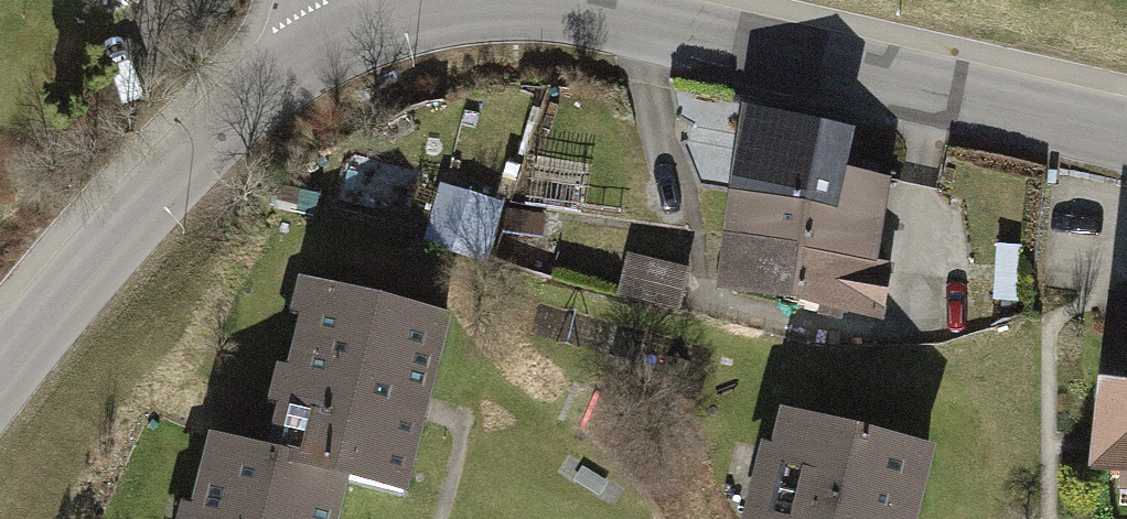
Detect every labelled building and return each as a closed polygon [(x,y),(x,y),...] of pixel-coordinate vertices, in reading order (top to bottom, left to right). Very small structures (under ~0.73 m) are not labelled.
[(847,130),(740,110),(732,154),(839,173),(847,130)] [(839,173),(732,154),(717,232),(877,261),(892,183),(839,173)] [(504,204),(458,190),(441,245),(487,259),(504,204)] [(877,261),(717,232),(708,284),(882,316),(891,264),(877,261)] [(1021,246),(991,245),(989,304),(1019,305),(1021,246)] [(690,269),(629,254),(619,295),(681,310),(690,269)] [(294,279),(251,458),(349,481),(405,496),(427,410),(449,317),(294,279)] [(1107,304),(1090,467),(1123,470),(1121,491),(1126,492),(1126,306),(1107,304)] [(926,448),(779,413),(754,518),(909,518),(926,448)] [(349,481),(251,458),(198,445),(180,518),(340,518),(349,481)]
